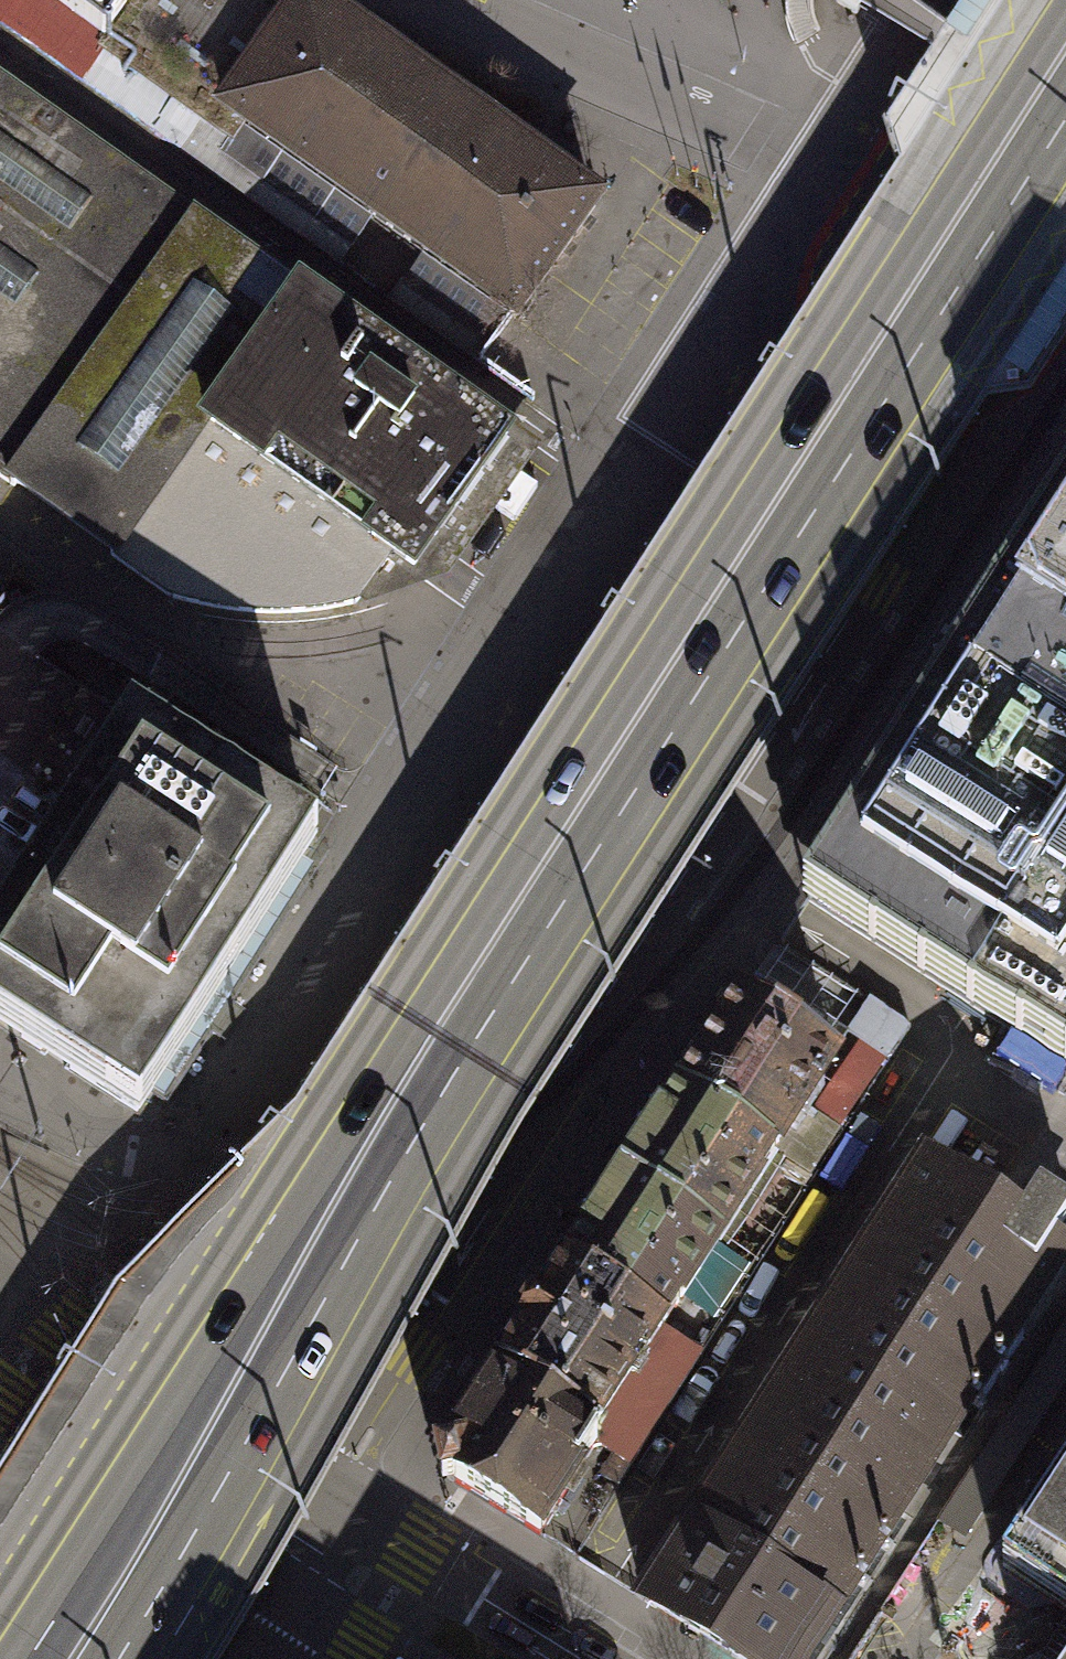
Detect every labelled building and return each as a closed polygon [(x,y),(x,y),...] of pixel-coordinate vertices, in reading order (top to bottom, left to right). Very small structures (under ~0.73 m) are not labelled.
[(103,40),(132,0),(46,0),(103,40)] [(290,19),(263,0),(132,0),(103,40),(99,46),(231,139),(241,125),(500,308),(515,319),(597,205),(558,177),(560,174),(510,139),(507,142),(306,0),(303,0),(290,19)] [(835,1),(857,14),(862,6),(864,3),(866,0),(835,0),(835,1)] [(493,318),(500,308),(241,125),(231,139),(99,46),(80,73),(473,346),(493,318)] [(466,411),(0,81),(0,476),(171,598),(200,605),(237,611),(273,612),(305,611),(333,607),(358,602),(389,556),(414,574),(437,541),(508,441),(466,411)] [(389,556),(358,602),(366,609),(449,579),(542,449),(474,401),(466,411),(508,441),(437,541),(414,574),(389,556)] [(801,900),(1065,1069),(1065,488),(801,900)] [(126,726),(12,646),(0,637),(0,926),(126,726)] [(0,926),(0,1027),(139,1116),(317,839),(131,719),(126,726),(0,926)] [(678,1092),(775,1153),(837,1057),(835,1056),(849,1034),(756,975),(742,997),(740,995),(678,1092)] [(775,1153),(678,1092),(623,1178),(719,1240),(775,1153)] [(694,1523),(835,1612),(1065,1248),(1045,1236),(1065,1204),(1037,1187),(1015,1221),(921,1162),(694,1523)] [(719,1240),(623,1178),(567,1264),(664,1326),(719,1240)] [(664,1326),(567,1264),(499,1370),(596,1432),(664,1326)] [(935,1524),(962,1541),(1065,1379),(1065,1320),(935,1524)] [(454,1481),(454,1483),(540,1537),(598,1446),(590,1441),(596,1432),(499,1370),(448,1450),(449,1454),(437,1456),(440,1469),(442,1483),(454,1481)] [(1065,1614),(1065,1471),(1000,1571),(1065,1614)] [(694,1523),(646,1598),(743,1658),(806,1658),(835,1612),(694,1523)] [(1039,1658),(1065,1658),(1065,1618),(1039,1658)]
